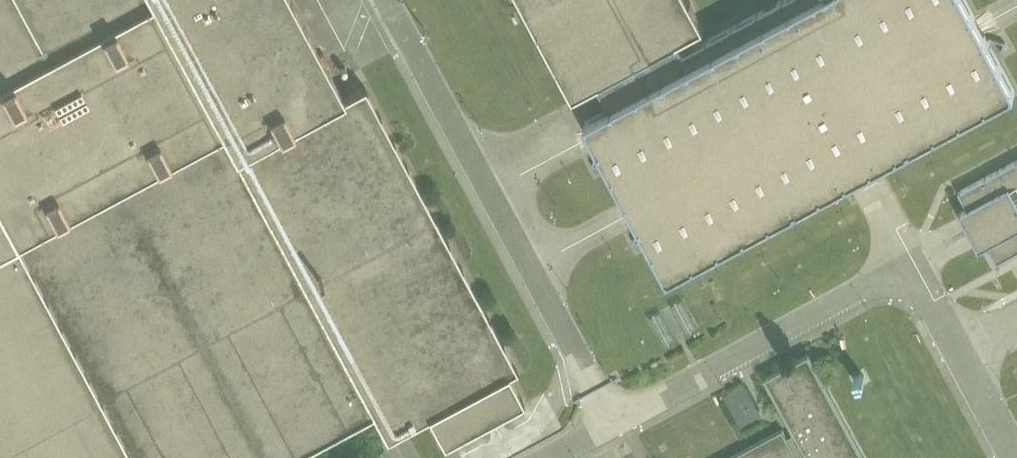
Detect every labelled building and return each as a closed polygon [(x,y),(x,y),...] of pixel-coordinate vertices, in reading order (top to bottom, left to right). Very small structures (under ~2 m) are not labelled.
[(374,413),(388,439),(430,416),(445,443),(524,401),(509,373),(518,369),(366,87),(345,98),(292,0),(0,0),(0,457),(291,457),(374,413)] [(575,98),(601,85),(680,42),(706,28),(690,0),(523,0),(575,98)] [(685,51),(680,42),(601,85),(612,106),(587,120),(671,276),(1016,90),(969,0),(780,0),(685,51)] [(998,261),(1016,251),(1016,160),(959,190),(968,208),(961,212),(981,250),(989,245),(998,261)] [(699,325),(685,299),(672,306),(686,332),(699,325)] [(677,337),(662,311),(650,318),(664,344),(677,337)] [(810,353),(767,377),(796,432),(789,435),(801,457),(871,457),(810,353)] [(747,387),(726,398),(743,430),(765,418),(747,387)] [(789,435),(785,427),(727,457),(801,457),(789,435)] [(386,449),(373,456),(374,457),(391,457),(386,449)]
